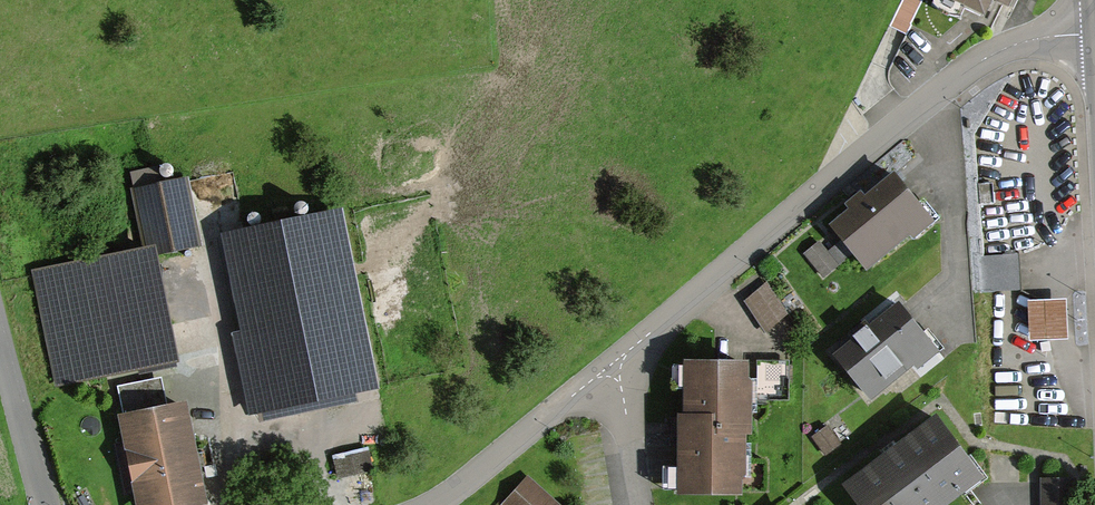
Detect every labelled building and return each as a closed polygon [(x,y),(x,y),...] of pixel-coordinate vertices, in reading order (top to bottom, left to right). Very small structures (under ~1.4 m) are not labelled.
[(986,28),(994,11),(1008,18),(1017,0),(929,0),(986,28)] [(844,210),(849,215),(830,231),(867,277),(910,241),(915,247),(937,228),(895,178),(865,202),(860,197),(857,200),(844,210)] [(157,261),(205,251),(190,180),(129,192),(142,255),(156,252),(157,261)] [(342,215),(224,241),(252,369),(241,372),(252,422),(382,393),(342,215)] [(821,243),(804,256),(824,281),(840,268),(821,243)] [(62,390),(178,367),(157,261),(156,252),(142,255),(39,275),(62,390)] [(1018,256),(982,259),(985,294),(1020,292),(1018,256)] [(766,287),(744,304),(766,332),(788,315),(766,287)] [(1066,304),(1027,305),(1028,345),(1067,344),(1066,304)] [(871,331),(866,323),(860,328),(848,337),(854,345),(835,360),(871,406),(913,373),(917,377),(940,359),(899,309),(871,331)] [(676,427),(678,499),(742,497),(742,483),(748,483),(747,442),(752,439),(750,368),(682,369),(683,418),(676,418),(676,427)] [(122,388),(129,424),(121,426),(137,504),(209,504),(190,411),(167,415),(160,380),(122,388)] [(981,487),(937,425),(891,458),(842,493),(851,504),(957,504),(981,487)] [(841,444),(829,427),(812,438),(825,456),(841,444)] [(370,451),(331,458),(335,479),(374,471),(370,451)] [(504,504),(555,504),(528,480),(504,504)] [(1041,504),(1076,504),(1076,481),(1041,481),(1041,504)]
